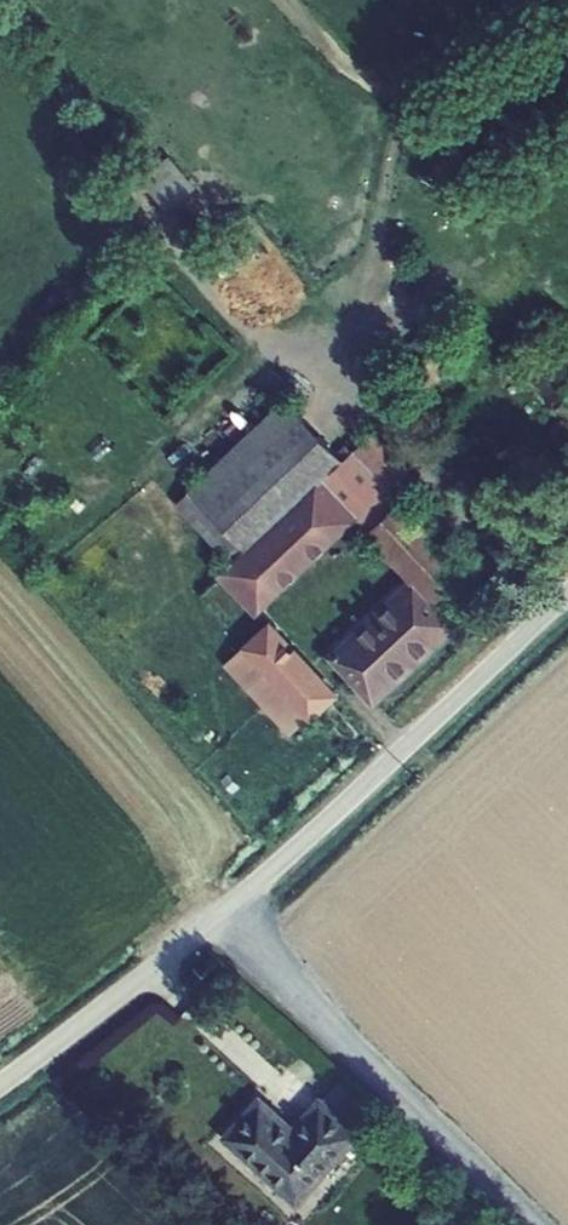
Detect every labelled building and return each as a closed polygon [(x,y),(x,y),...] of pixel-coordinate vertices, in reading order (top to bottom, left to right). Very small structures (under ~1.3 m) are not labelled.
[(345,459),(284,398),(189,489),(190,490),(244,548),(246,551),(345,459)] [(229,563),(217,575),(256,616),(291,583),(289,581),(295,575),(297,577),(320,556),(318,554),(323,548),(326,550),(356,522),(365,534),(367,532),(404,498),(394,487),(412,470),(374,431),(345,459),(246,551),(244,548),(229,563)] [(244,548),(190,490),(175,505),(229,563),(244,548)] [(404,498),(367,532),(407,579),(327,655),(375,706),(461,623),(438,600),(473,566),(407,495),(404,498)] [(270,618),(241,646),(242,648),(308,719),(311,722),(340,694),(296,646),(293,649),(288,643),(290,640),(270,618)] [(290,736),(308,719),(242,648),(224,665),(290,736)] [(338,1081),(323,1098),(360,1130),(375,1113),(338,1081)] [(260,1094),(221,1138),(297,1207),(364,1135),(360,1130),(323,1098),(320,1096),(294,1125),(260,1094)]
